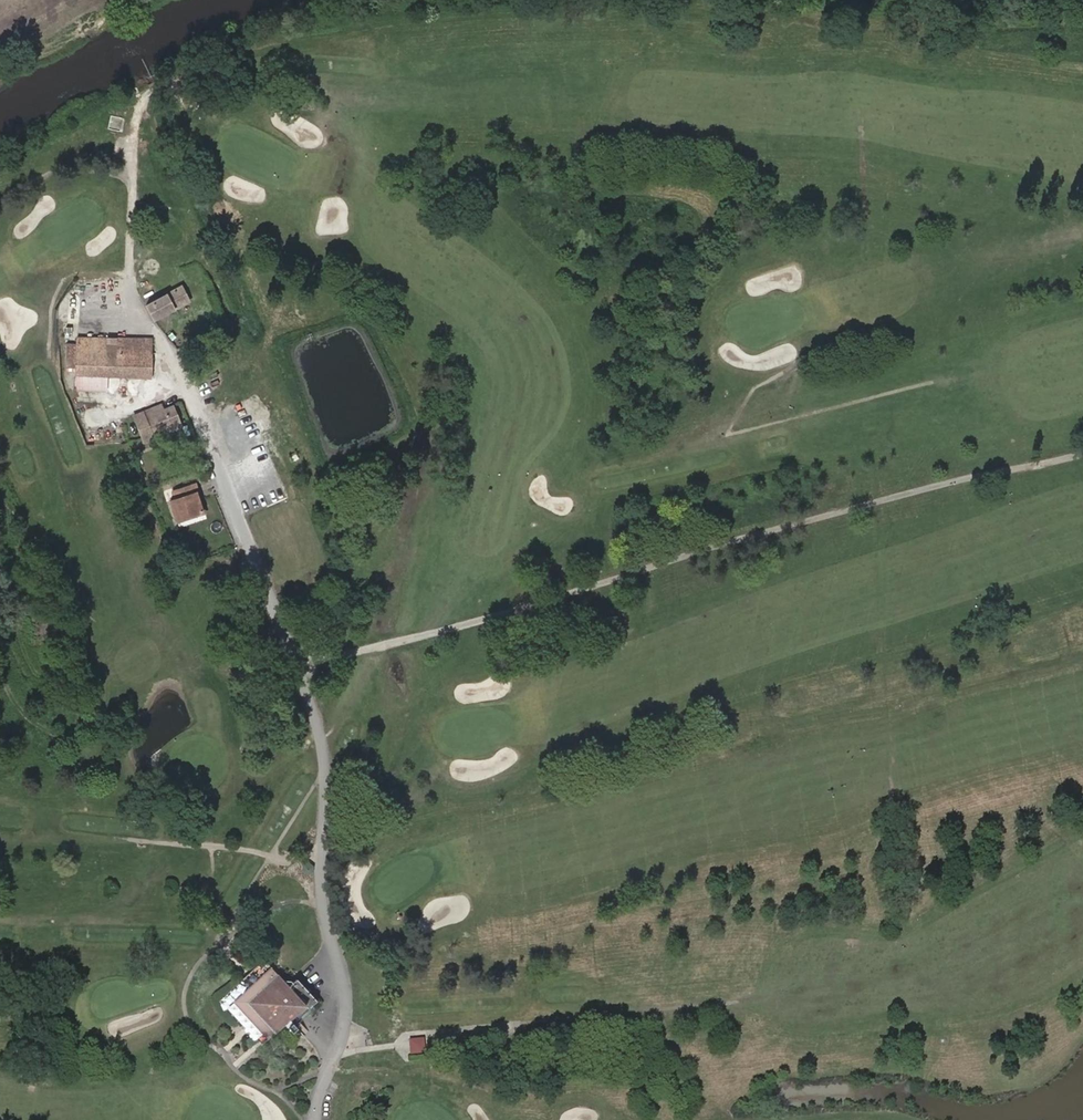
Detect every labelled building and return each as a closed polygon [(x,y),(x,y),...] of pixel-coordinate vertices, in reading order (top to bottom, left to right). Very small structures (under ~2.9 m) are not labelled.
[(220,64),(201,71),(207,84),(225,76),(220,64)] [(182,285),(147,304),(154,317),(188,298),(182,285)] [(76,373),(106,374),(150,375),(150,335),(77,334),(76,373)] [(105,387),(106,374),(76,373),(76,386),(105,387)] [(159,402),(142,409),(145,416),(162,409),(159,402)] [(145,416),(142,409),(134,413),(144,440),(181,424),(173,405),(162,409),(145,416)] [(202,511),(196,493),(168,502),(174,520),(202,511)] [(308,1008),(272,969),(234,1001),(263,1033),(276,1034),(308,1008)] [(410,1056),(429,1054),(428,1035),(408,1036),(410,1056)]
